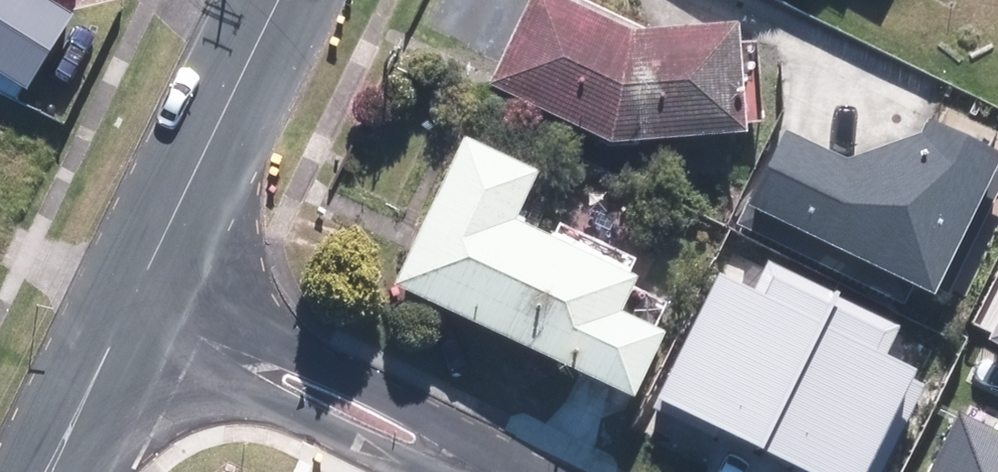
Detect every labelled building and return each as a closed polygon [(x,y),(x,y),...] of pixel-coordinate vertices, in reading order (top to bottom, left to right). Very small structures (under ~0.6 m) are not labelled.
[(27,89),(74,16),(48,0),(0,0),(0,72),(27,89)] [(611,147),(746,139),(747,134),(766,133),(763,83),(744,84),(741,31),(629,38),(554,0),(533,0),(491,88),(611,147)] [(781,129),(745,204),(933,294),(997,159),(997,147),(935,117),(927,135),(848,162),(781,129)] [(396,290),(635,405),(667,339),(621,317),(637,283),(517,225),(539,180),(465,144),(396,290)] [(660,399),(764,449),(824,324),(837,297),(767,263),(754,290),(721,274),(660,399)] [(764,449),(811,471),(869,471),(918,371),(884,355),(899,326),(838,296),(824,324),(764,449)] [(983,341),(997,350),(997,315),(983,341)] [(932,471),(997,471),(997,429),(962,411),(932,471)]
